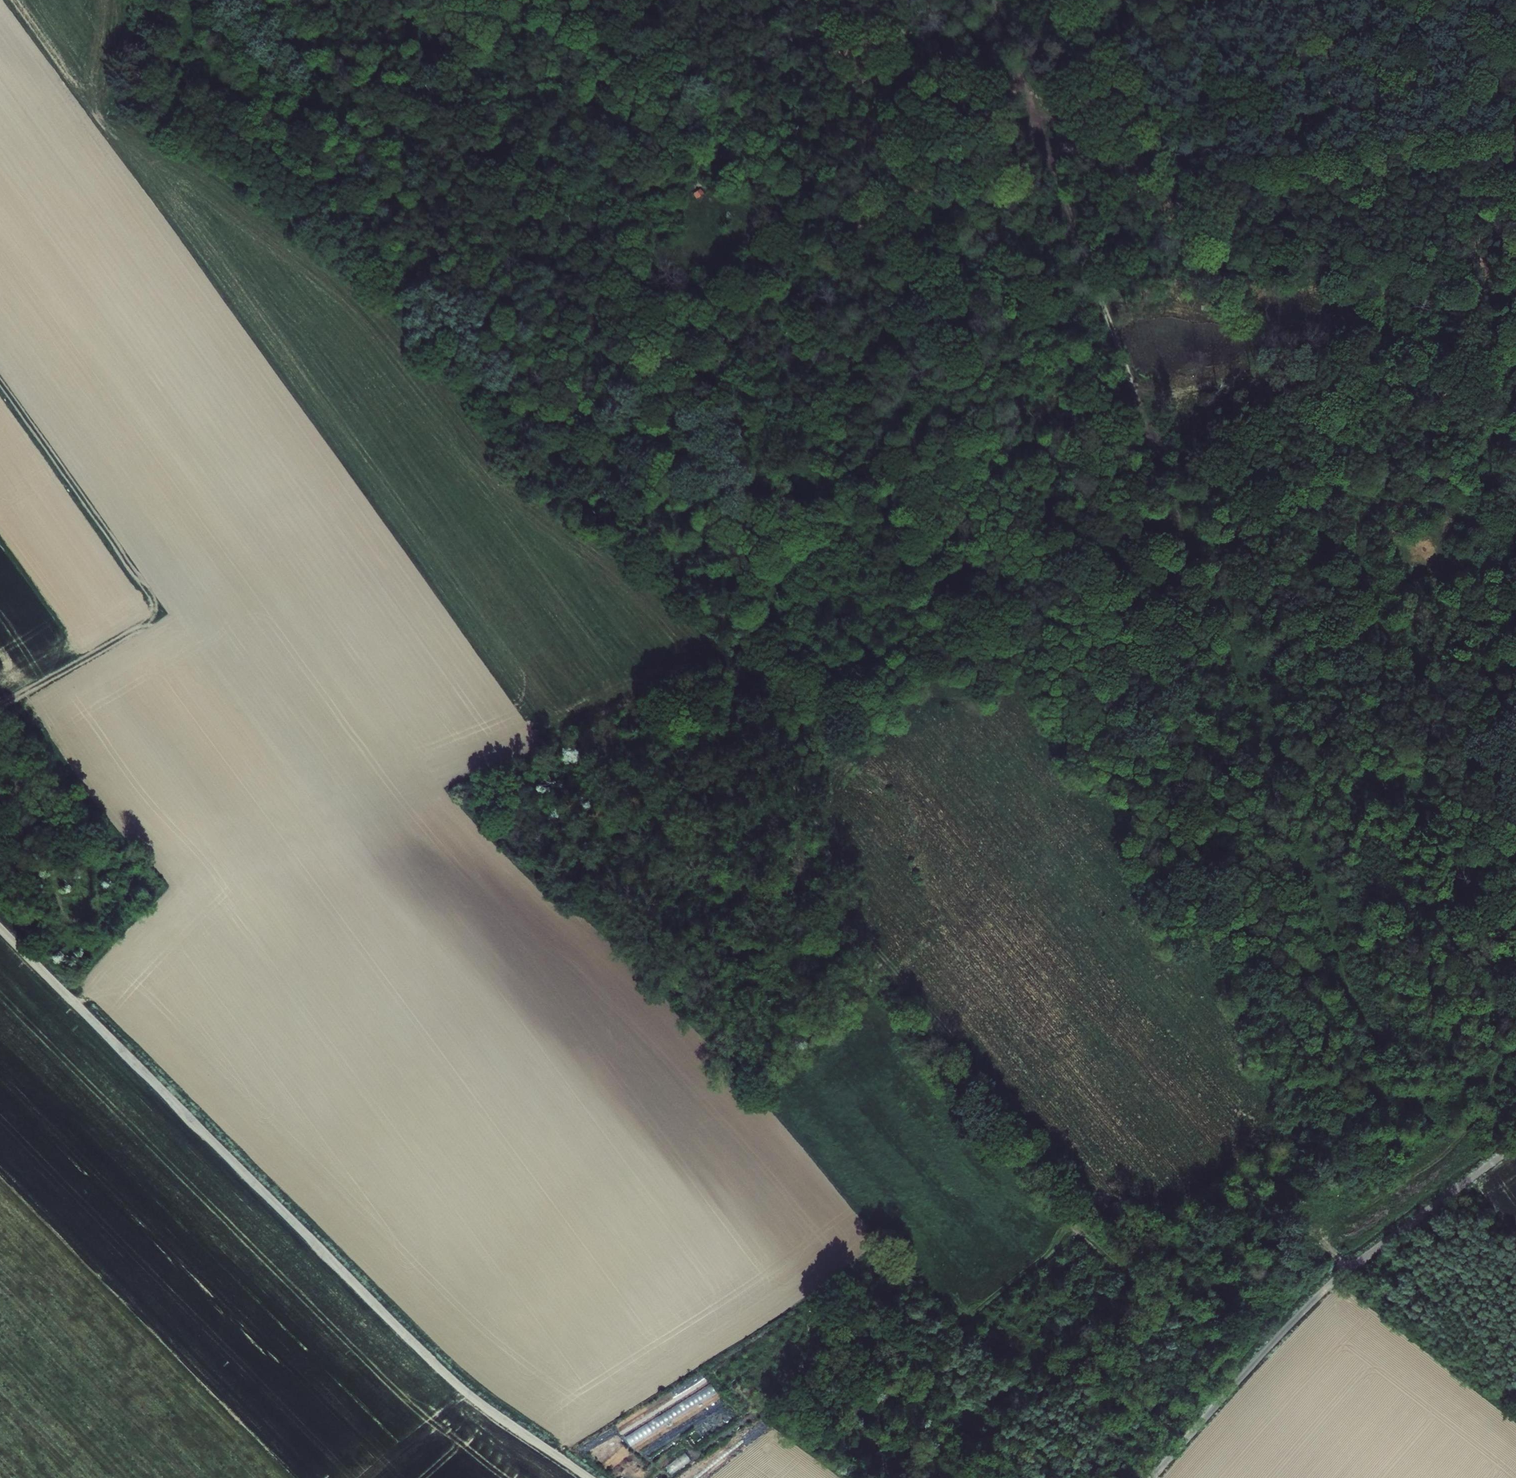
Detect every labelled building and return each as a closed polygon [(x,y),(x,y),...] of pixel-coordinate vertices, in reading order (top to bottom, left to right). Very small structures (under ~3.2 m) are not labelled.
[(584,1446),(592,1458),(619,1440),(612,1428),(584,1446)]
